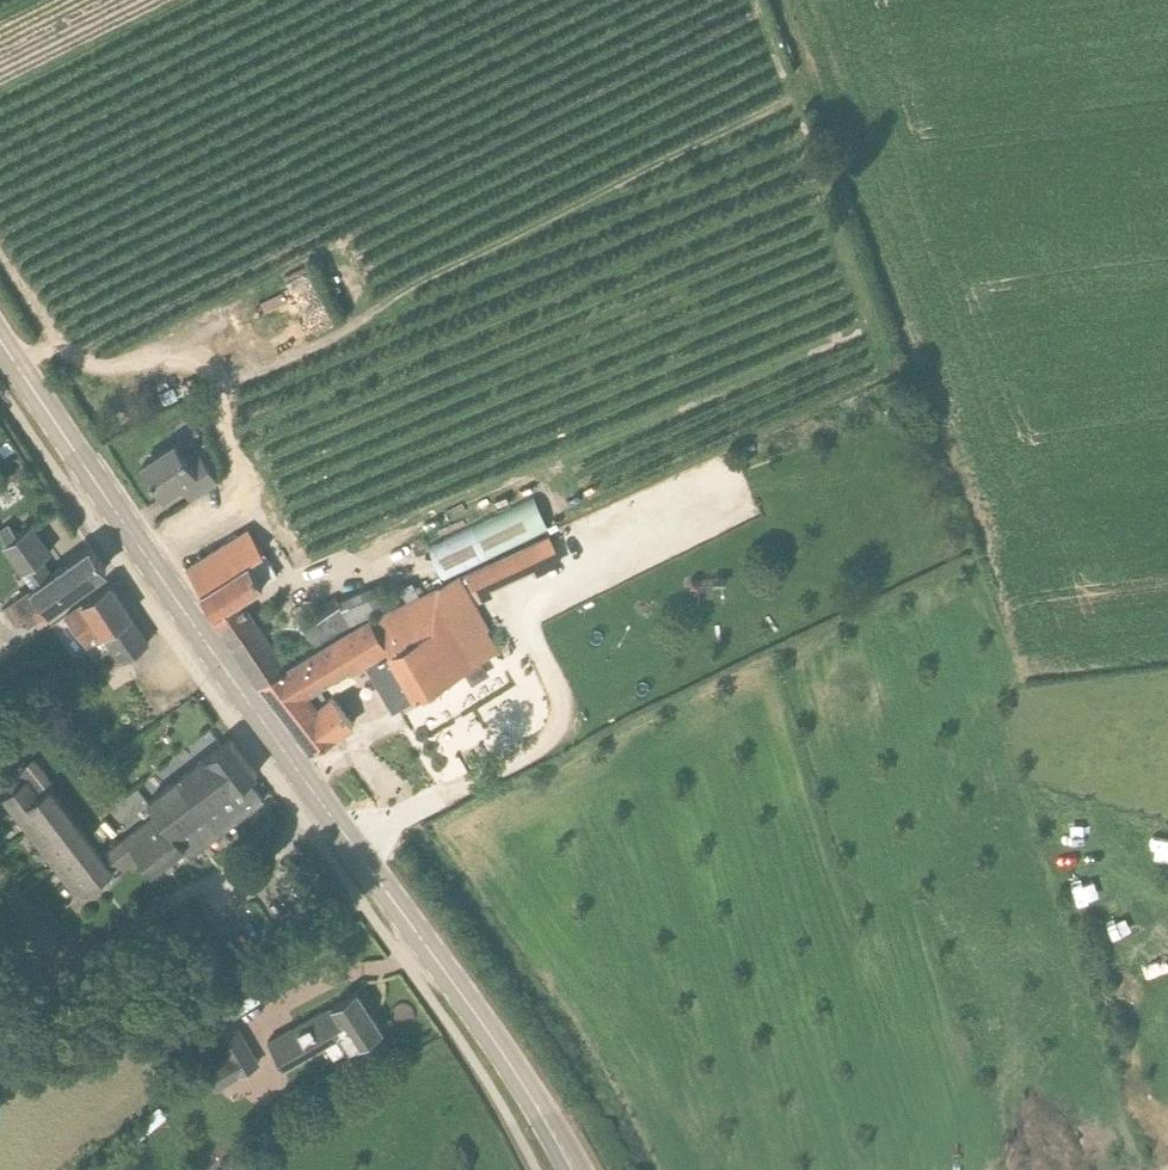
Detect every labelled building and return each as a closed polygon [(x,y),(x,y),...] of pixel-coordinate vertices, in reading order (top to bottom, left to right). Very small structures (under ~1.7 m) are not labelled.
[(190,479),(198,491),(217,478),(206,462),(195,470),(177,442),(142,465),(163,497),(190,479)] [(443,578),(488,558),(543,532),(528,499),(428,545),(443,578)] [(30,586),(47,609),(48,610),(107,568),(90,545),(52,572),(42,558),(50,552),(30,525),(18,534),(9,522),(0,528),(0,532),(7,542),(2,545),(21,572),(23,571),(31,585),(30,586)] [(278,575),(264,552),(258,556),(241,530),(186,566),(202,590),(201,590),(216,614),(225,627),(248,610),(240,598),(263,584),(278,575)] [(533,542),(465,574),(479,600),(494,593),(491,588),(543,565),(533,542)] [(319,687),(387,649),(416,698),(498,650),(485,629),(487,627),(458,578),(372,622),(371,621),(284,668),(258,680),(312,750),(338,734),(354,723),(332,693),(327,697),(319,687)] [(402,586),(409,599),(421,594),(414,580),(402,586)] [(149,642),(110,582),(84,602),(46,629),(70,663),(90,650),(101,666),(118,654),(123,661),(149,642)] [(335,596),(299,620),(314,648),(339,633),(352,625),(379,614),(395,606),(383,582),(338,601),(335,596)] [(18,628),(47,609),(30,586),(13,598),(14,600),(4,607),(18,628)] [(258,679),(258,680),(284,668),(248,610),(225,627),(260,678),(259,679),(259,678),(258,679)] [(135,853),(150,873),(184,846),(190,854),(263,798),(248,779),(257,773),(231,739),(149,802),(157,812),(102,854),(113,869),(114,869),(135,853)] [(77,897),(113,869),(102,854),(50,786),(36,797),(23,781),(1,798),(77,897)] [(347,1053),(382,1030),(356,990),(332,1005),(268,1040),(283,1068),(337,1037),(347,1053)] [(216,1088),(240,1074),(258,1064),(228,1010),(209,1020),(228,1054),(204,1070),(216,1088)]
